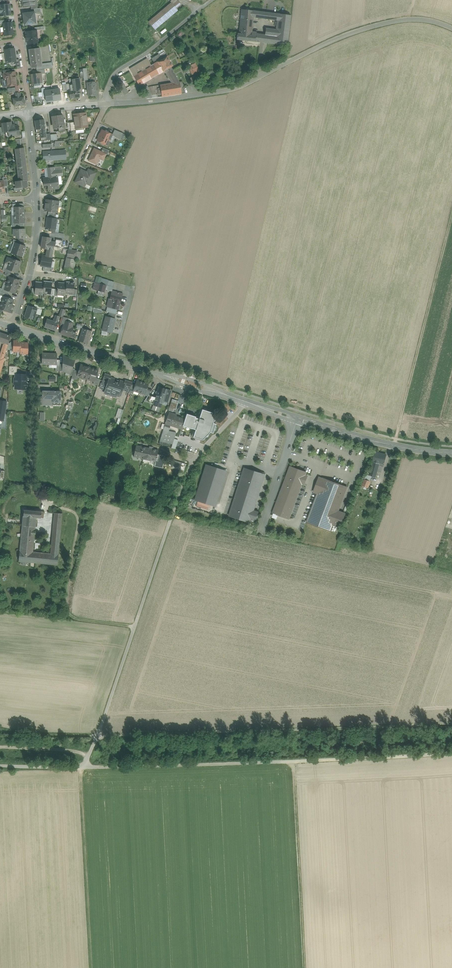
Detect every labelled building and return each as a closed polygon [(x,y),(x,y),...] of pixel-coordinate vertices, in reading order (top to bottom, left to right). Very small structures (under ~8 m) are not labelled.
[(173,5),(171,3),(149,22),(152,26),(155,30),(178,10),(176,8),(173,5)] [(0,5),(0,17),(11,16),(9,4),(5,5),(0,5)] [(263,12),(241,10),(239,34),(252,35),(252,32),(252,30),(253,18),(262,19),(263,12)] [(34,12),(23,14),(24,25),(36,24),(35,14),(34,12)] [(280,14),(266,12),(265,19),(279,21),(280,14)] [(285,15),(280,14),(279,21),(278,30),(277,36),(276,44),(287,46),(291,16),(285,15)] [(12,23),(3,24),(4,36),(13,35),(12,23)] [(26,36),(26,40),(27,40),(28,44),(38,43),(36,31),(35,31),(26,32),(27,36),(26,36)] [(239,34),(237,34),(237,40),(256,42),(256,34),(257,34),(257,32),(252,32),(252,35),(239,34)] [(264,43),(276,44),(277,36),(265,35),(264,43)] [(14,49),(5,50),(7,63),(16,62),(16,60),(14,49)] [(39,49),(29,50),(31,68),(36,67),(42,67),(41,64),(39,49)] [(159,55),(152,59),(155,64),(157,63),(167,57),(164,53),(160,56),(159,55)] [(167,57),(157,63),(163,72),(166,70),(168,69),(169,68),(171,68),(172,66),(171,64),(167,57)] [(155,64),(134,76),(139,86),(163,72),(157,63),(155,64)] [(171,68),(169,68),(168,69),(166,70),(170,77),(169,78),(172,84),(179,83),(171,68)] [(15,72),(3,74),(4,79),(7,79),(7,84),(16,83),(16,85),(17,85),(16,82),(15,76),(15,72)] [(37,74),(31,75),(32,84),(35,84),(40,83),(41,83),(41,77),(41,73),(37,74)] [(129,93),(122,81),(119,77),(116,79),(125,94),(129,93)] [(58,86),(47,87),(48,94),(53,93),(59,92),(58,86)] [(95,87),(87,87),(88,97),(96,96),(95,87)] [(53,93),(48,94),(49,102),(64,100),(63,91),(59,92),(53,93)] [(16,98),(13,98),(14,107),(24,105),(23,97),(21,97),(16,98)] [(86,113),(73,115),(74,122),(75,129),(76,129),(83,128),(88,127),(86,113)] [(63,115),(52,117),(52,122),(54,122),(55,129),(65,128),(63,115)] [(46,134),(44,120),(35,121),(36,133),(40,133),(40,139),(41,138),(41,141),(46,141),(46,140),(46,134)] [(11,122),(2,123),(3,127),(4,133),(7,132),(8,137),(13,137),(13,136),(20,135),(18,126),(15,126),(15,125),(11,126),(11,122)] [(112,135),(102,130),(100,134),(98,137),(99,137),(97,141),(102,143),(102,144),(104,145),(105,144),(107,145),(112,136),(112,135)] [(123,133),(115,130),(112,135),(112,136),(120,139),(123,133)] [(17,165),(26,164),(24,148),(15,149),(17,165)] [(101,152),(94,149),(88,161),(97,165),(100,159),(103,160),(106,155),(106,154),(101,152)] [(66,150),(43,152),(44,161),(66,159),(66,150)] [(26,164),(17,165),(19,181),(26,180),(28,180),(26,164)] [(46,178),(57,177),(63,176),(62,171),(56,171),(56,167),(44,168),(46,178)] [(86,173),(81,171),(76,182),(84,186),(85,183),(90,185),(94,176),(88,173),(87,175),(86,174),(86,173)] [(46,178),(43,179),(44,185),(47,185),(48,190),(59,188),(59,184),(58,184),(57,177),(46,178)] [(23,207),(14,207),(14,215),(24,215),(24,214),(24,212),(24,207),(23,207)] [(24,215),(14,215),(14,223),(14,224),(24,223),(25,223),(24,223),(24,218),(24,216),(24,215)] [(57,219),(47,217),(46,228),(50,228),(56,229),(57,219)] [(25,229),(14,230),(14,236),(18,236),(18,238),(19,238),(25,238),(25,229)] [(51,238),(43,237),(41,248),(48,249),(46,257),(52,258),(54,246),(55,246),(56,243),(55,243),(50,242),(51,238)] [(20,245),(15,243),(14,243),(11,252),(23,256),(26,247),(20,245)] [(78,251),(68,249),(64,273),(68,273),(70,264),(74,265),(75,260),(76,260),(78,251)] [(20,262),(7,257),(5,263),(9,265),(8,265),(9,265),(7,269),(11,271),(17,273),(20,262)] [(42,257),(41,267),(51,269),(53,258),(42,257)] [(13,278),(9,277),(7,283),(17,287),(19,284),(18,284),(19,280),(13,278)] [(44,283),(36,282),(35,288),(35,292),(38,293),(38,294),(43,294),(44,283)] [(44,282),(43,293),(51,294),(52,283),(44,282)] [(75,283),(67,282),(66,284),(65,294),(73,295),(74,295),(74,289),(75,283)] [(106,285),(93,282),(95,283),(93,290),(98,291),(104,293),(105,290),(106,285)] [(17,287),(7,283),(5,290),(8,291),(15,293),(16,290),(17,287)] [(66,284),(58,283),(57,289),(57,295),(65,295),(65,294),(66,284)] [(123,294),(118,292),(112,291),(107,307),(110,308),(117,309),(118,310),(120,302),(121,302),(123,294)] [(7,298),(3,296),(3,297),(1,302),(11,306),(13,303),(12,303),(13,300),(7,298)] [(1,302),(0,305),(0,309),(3,310),(9,312),(10,309),(11,306),(1,302)] [(29,305),(25,316),(34,319),(35,313),(37,308),(34,307),(29,305)] [(69,319),(63,317),(60,325),(63,326),(65,321),(67,322),(69,319)] [(116,319),(106,317),(103,331),(112,333),(116,319)] [(53,321),(47,319),(44,327),(55,331),(58,322),(55,322),(53,321)] [(67,322),(65,321),(63,326),(61,334),(70,337),(72,331),(73,328),(72,328),(73,324),(67,322)] [(91,331),(82,329),(78,341),(87,344),(91,331)] [(0,333),(0,342),(5,344),(8,345),(11,336),(0,333)] [(21,341),(13,341),(13,342),(13,351),(20,352),(21,343),(21,341)] [(21,343),(20,352),(20,353),(27,354),(28,354),(28,347),(28,343),(21,343)] [(57,354),(42,353),(42,354),(42,359),(42,364),(48,364),(56,365),(57,365),(57,360),(57,354)] [(74,360),(69,358),(67,365),(68,365),(66,372),(70,373),(72,368),(74,360)] [(91,368),(81,365),(79,370),(77,371),(79,372),(77,376),(79,376),(87,379),(91,368)] [(98,370),(91,368),(87,379),(94,381),(95,378),(98,370)] [(112,376),(105,374),(100,388),(106,390),(110,378),(111,378),(112,376)] [(26,375),(16,375),(16,379),(15,379),(14,384),(18,384),(18,388),(25,389),(26,375)] [(111,378),(110,378),(106,390),(105,393),(111,395),(116,396),(117,392),(119,392),(121,393),(122,389),(124,382),(120,381),(119,385),(118,384),(118,383),(115,382),(114,383),(113,383),(115,379),(111,378)] [(135,385),(133,391),(134,391),(139,392),(143,382),(137,380),(135,385)] [(132,383),(126,381),(125,383),(124,382),(122,389),(129,392),(132,384),(132,383)] [(148,384),(143,382),(139,392),(145,394),(147,389),(148,384)] [(153,404),(153,405),(160,408),(163,401),(166,390),(159,387),(158,391),(157,393),(156,397),(153,404)] [(171,391),(166,390),(163,401),(167,402),(171,391)] [(41,397),(40,405),(60,405),(60,392),(43,391),(43,397),(41,397)] [(156,397),(149,395),(148,396),(144,401),(153,404),(156,397)] [(178,401),(172,399),(169,410),(173,412),(174,409),(176,410),(178,401)] [(216,414),(202,410),(201,410),(201,411),(202,412),(196,428),(193,437),(203,440),(207,436),(210,432),(216,414)] [(177,415),(169,412),(165,424),(170,425),(171,424),(178,426),(177,428),(182,429),(183,426),(182,426),(185,419),(176,417),(177,415)] [(199,418),(186,414),(185,419),(182,426),(183,426),(187,427),(188,425),(192,427),(196,428),(199,418)] [(187,427),(183,426),(182,429),(180,434),(189,436),(192,427),(188,425),(187,427)] [(168,431),(163,430),(160,441),(172,444),(174,439),(175,436),(176,433),(168,431)] [(174,439),(172,444),(171,448),(193,453),(195,445),(180,441),(174,439)] [(143,459),(146,448),(136,446),(133,457),(143,459)] [(158,451),(146,448),(143,459),(155,462),(157,455),(158,451)] [(386,456),(375,453),(373,462),(380,463),(379,467),(383,468),(386,456)] [(165,457),(157,455),(155,462),(154,466),(163,468),(165,459),(165,457)] [(380,463),(373,462),(370,475),(370,476),(376,478),(378,472),(379,467),(380,463)] [(227,471),(206,465),(195,500),(215,506),(227,471)] [(292,467),(290,467),(273,513),(274,513),(278,515),(289,519),(302,484),(305,475),(306,473),(292,467)] [(265,474),(245,468),(229,516),(250,523),(251,519),(253,513),(265,474)] [(367,475),(362,486),(367,488),(372,477),(367,475)] [(318,493),(307,522),(331,531),(333,525),(338,511),(347,487),(323,478),(323,479),(318,493)] [(314,492),(318,493),(323,479),(319,478),(314,492)] [(41,512),(24,510),(23,516),(22,526),(35,527),(36,518),(40,518),(41,512)] [(345,514),(338,511),(333,525),(340,528),(345,514)] [(35,527),(22,526),(19,561),(30,563),(31,552),(33,552),(35,527)] [(33,552),(31,552),(30,563),(57,566),(58,555),(33,552)]
